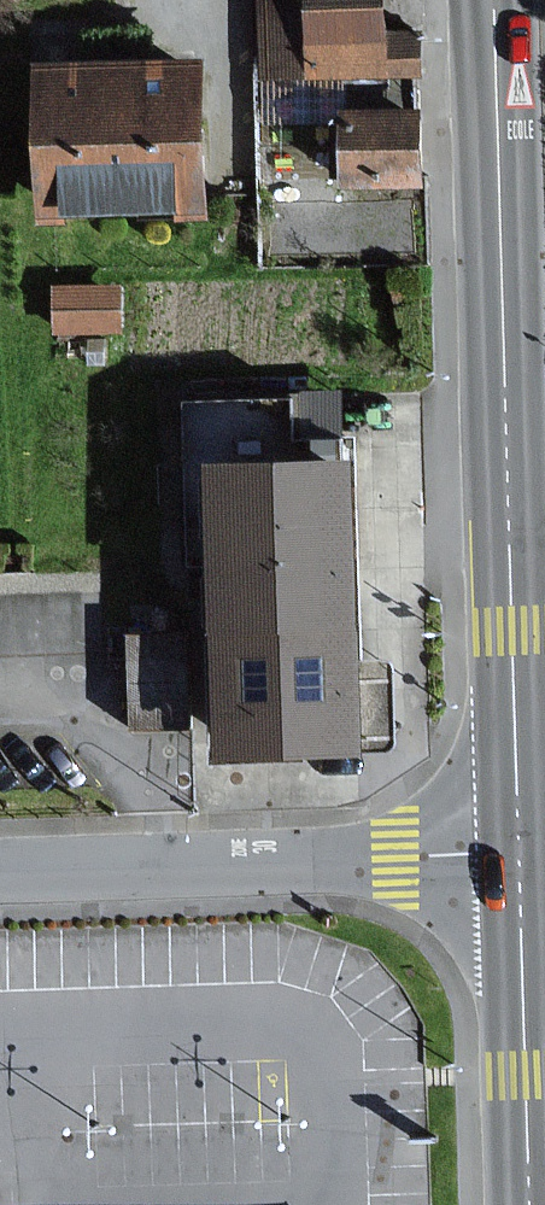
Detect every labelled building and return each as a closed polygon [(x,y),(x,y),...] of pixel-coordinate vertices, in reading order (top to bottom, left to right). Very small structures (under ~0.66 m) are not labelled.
[(267,74),(419,70),(418,31),(381,33),(380,0),(264,0),(267,74)] [(193,66),(43,72),(49,212),(199,206),(193,66)] [(420,114),(345,114),(345,174),(421,173),(420,114)] [(118,288),(56,289),(56,331),(118,331),(118,288)] [(349,463),(211,467),(213,540),(214,570),(220,756),(297,753),(358,751),(356,677),(355,665),(349,463)] [(186,635),(128,637),(132,728),(190,726),(186,635)] [(391,664),(355,665),(356,677),(358,751),(393,750),(391,664)]
